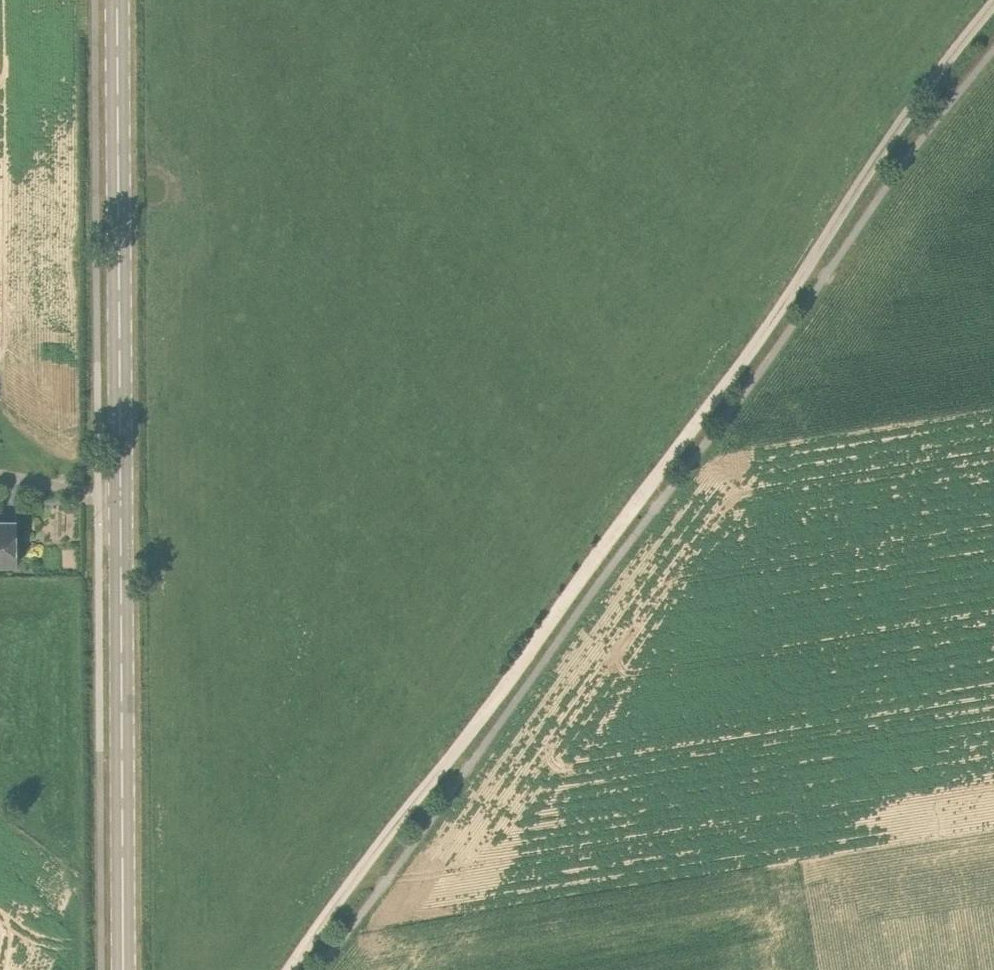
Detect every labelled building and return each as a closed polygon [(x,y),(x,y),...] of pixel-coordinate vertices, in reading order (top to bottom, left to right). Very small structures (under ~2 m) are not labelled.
[(0,521),(0,566),(15,565),(15,521),(0,521)]
